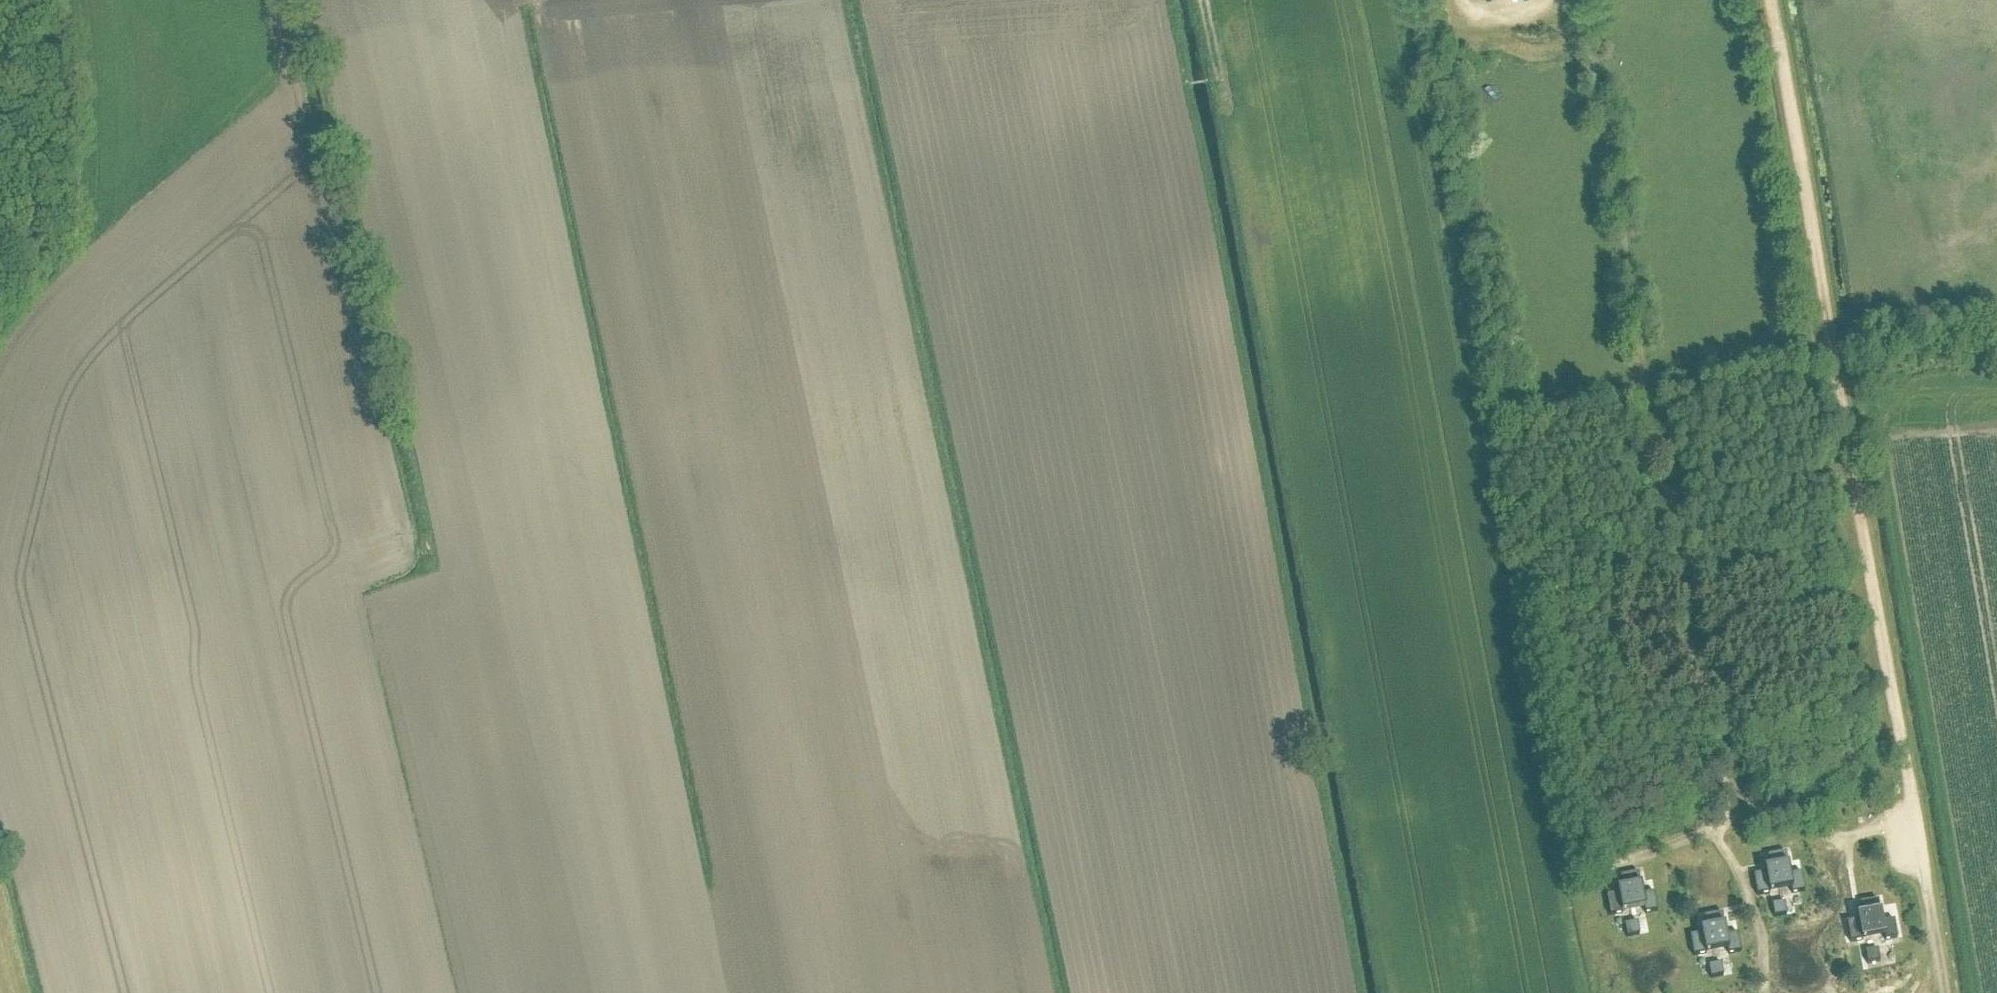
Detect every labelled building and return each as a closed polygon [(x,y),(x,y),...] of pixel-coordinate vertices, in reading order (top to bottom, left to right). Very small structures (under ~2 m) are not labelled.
[(1765,875),(1753,878),(1757,897),(1769,895),(1769,891),(1790,887),(1791,891),(1792,895),(1805,893),(1801,874),(1789,877),(1785,855),(1766,858),(1768,870),(1764,871),(1765,875)] [(1617,896),(1606,898),(1610,918),(1622,915),(1622,911),(1643,907),(1644,911),(1645,916),(1658,913),(1654,895),(1643,897),(1638,875),(1619,879),(1621,890),(1617,891),(1617,896)] [(1858,923),(1846,925),(1850,944),(1863,942),(1862,938),(1883,934),(1884,938),(1885,942),(1898,940),(1894,922),(1882,924),(1878,902),(1860,906),(1862,917),(1857,918),(1858,923)] [(1701,936),(1690,938),(1693,958),(1706,956),(1705,952),(1727,948),(1727,952),(1728,956),(1741,954),(1738,935),(1725,938),(1721,916),(1703,919),(1705,931),(1700,932),(1701,936)] [(1866,954),(1865,954),(1867,966),(1880,964),(1878,952),(1877,952),(1877,954),(1866,956),(1866,954)]
